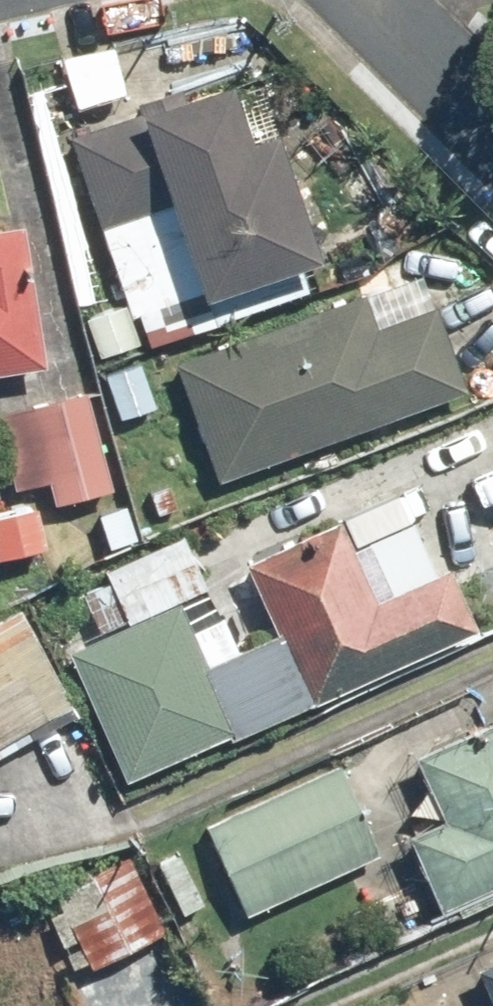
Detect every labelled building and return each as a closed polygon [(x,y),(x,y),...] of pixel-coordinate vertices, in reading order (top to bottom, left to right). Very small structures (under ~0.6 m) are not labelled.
[(248,74),(78,129),(132,298),(92,311),(106,357),(148,344),(140,317),(334,254),(289,115),(264,123),(248,74)] [(55,365),(33,220),(0,225),(0,373),(55,365)] [(371,286),(181,354),(225,479),(472,391),(441,305),(385,325),(371,286)] [(96,388),(2,408),(20,488),(52,481),(56,502),(119,488),(96,388)] [(0,507),(0,550),(1,556),(55,545),(45,498),(0,507)] [(199,624),(188,595),(214,584),(191,530),(110,564),(133,618),(76,642),(133,777),(485,630),(457,562),(443,568),(422,519),(378,538),(398,587),(382,594),(351,520),(256,559),(285,630),(244,647),(229,611),(199,624)] [(81,709),(24,607),(0,621),(0,754),(81,709)] [(426,755),(449,812),(414,826),(445,903),(492,884),(492,729),(426,755)] [(348,759),(212,820),(253,911),(389,851),(348,759)] [(119,860),(45,897),(84,972),(170,928),(157,902),(144,909),(119,860)] [(481,963),(492,991),(492,957),(481,963)]
